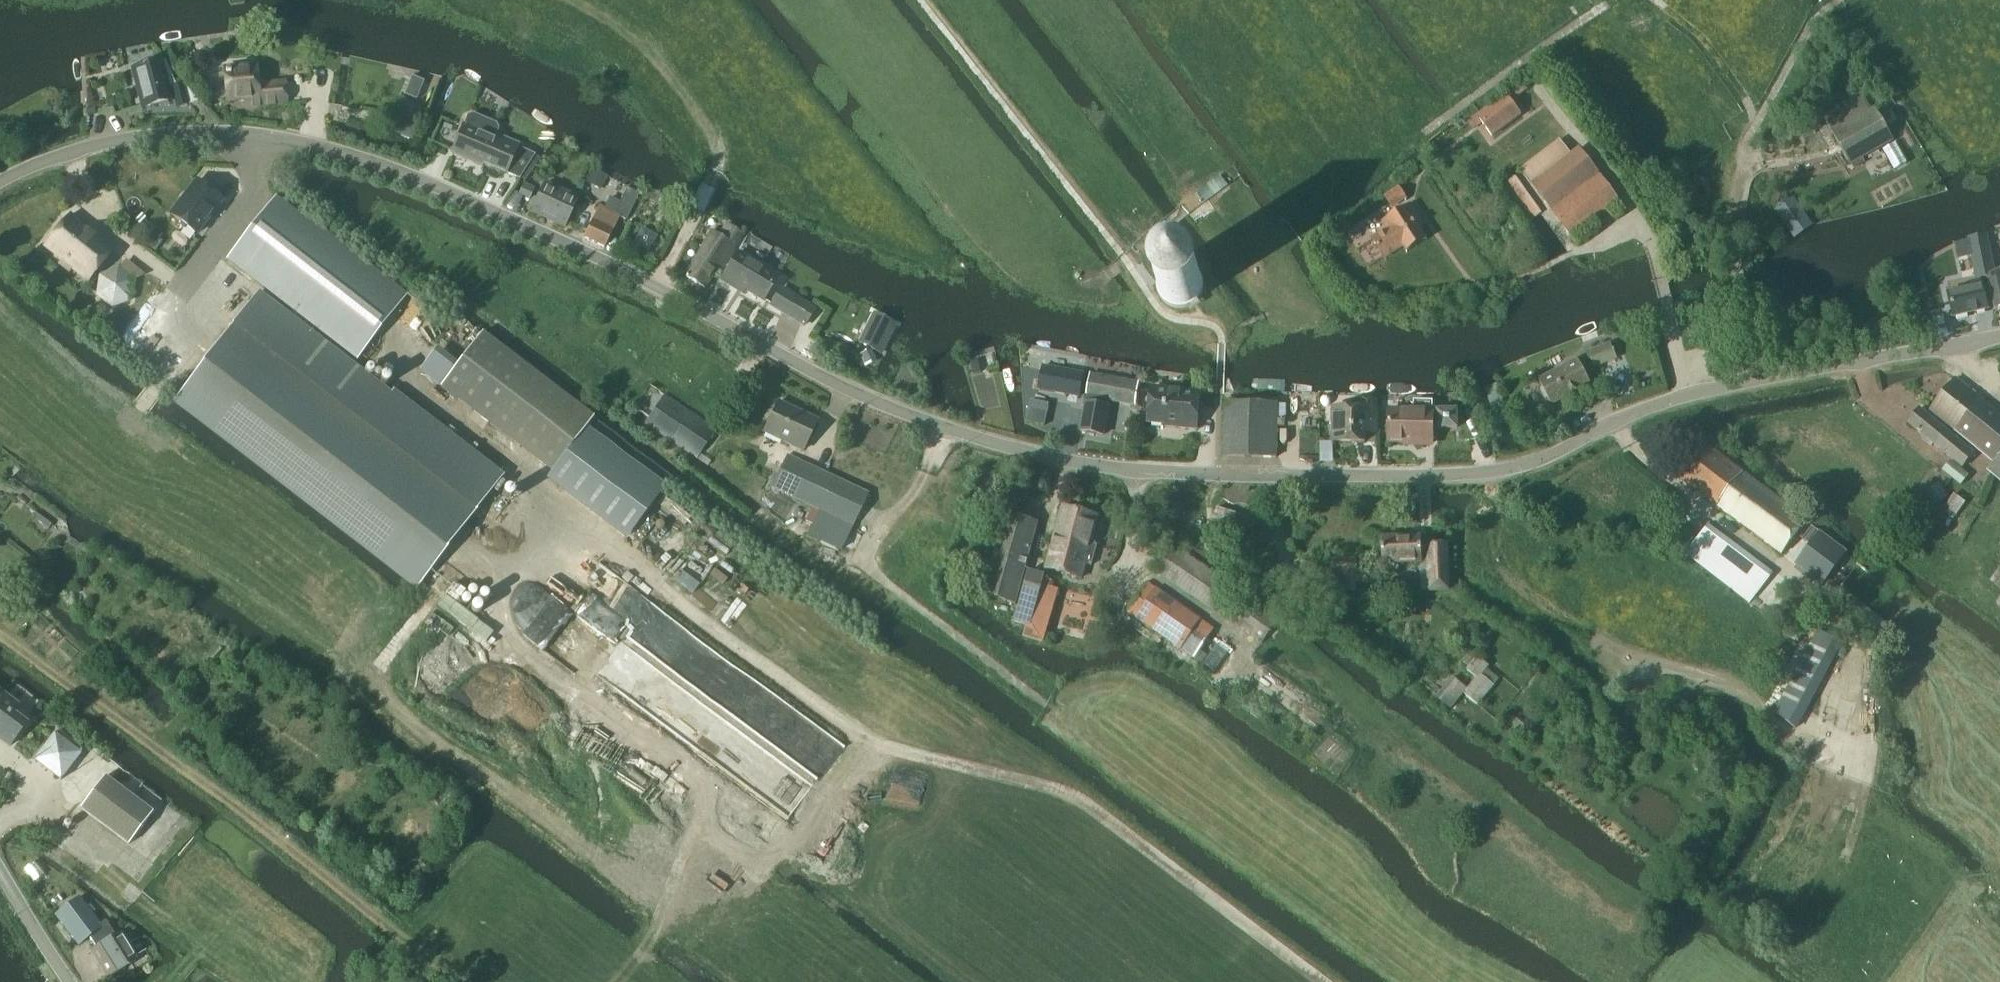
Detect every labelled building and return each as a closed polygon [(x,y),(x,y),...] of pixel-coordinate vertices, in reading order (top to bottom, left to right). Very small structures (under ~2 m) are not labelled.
[(164,62),(153,64),(131,70),(138,94),(141,109),(176,100),(178,107),(198,102),(181,86),(175,88),(164,62)] [(258,86),(257,69),(225,71),(228,102),(246,100),(247,107),(285,104),(284,84),(258,86)] [(1521,85),(1468,124),(1474,132),(1483,125),(1492,138),(1522,117),(1512,104),(1527,94),(1521,85)] [(1850,166),(1893,142),(1874,108),(1831,131),(1850,166)] [(520,178),(534,156),(517,148),(518,145),(496,136),(498,130),(496,125),(474,116),(468,117),(451,154),(483,167),(483,164),(505,174),(506,173),(520,179),(520,178)] [(388,117),(383,129),(412,141),(418,125),(408,121),(407,125),(404,124),(388,117)] [(1571,156),(1560,141),(1520,171),(1531,186),(1572,240),(1620,204),(1579,149),(1571,156)] [(534,156),(520,178),(523,180),(525,181),(540,159),(539,159),(534,156)] [(197,234),(222,201),(197,182),(171,214),(197,234)] [(533,187),(524,183),(523,182),(518,193),(518,194),(529,199),(534,187),(533,187)] [(564,227),(577,200),(544,185),(532,212),(564,227)] [(600,207),(584,238),(585,238),(604,247),(613,228),(619,217),(625,220),(626,217),(638,194),(627,189),(620,203),(609,198),(604,209),(600,207)] [(1398,189),(1384,198),(1393,211),(1407,201),(1398,189)] [(276,197),(227,261),(355,360),(403,295),(276,197)] [(1405,251),(1425,239),(1417,227),(1421,225),(1410,206),(1384,222),(1390,231),(1373,241),(1383,260),(1403,248),(1405,251)] [(88,281),(113,251),(71,216),(44,247),(78,274),(88,281)] [(723,267),(737,242),(742,234),(725,223),(717,236),(710,233),(686,277),(706,289),(719,265),(723,267)] [(142,242),(155,251),(162,241),(150,233),(142,242)] [(1971,254),(1977,281),(1980,280),(1989,278),(1995,309),(1999,308),(1999,274),(1995,275),(1989,252),(1982,253),(1982,251),(1971,254)] [(763,301),(778,277),(739,253),(722,281),(738,290),(740,287),(763,301)] [(1204,288),(1204,286),(1204,284),(1204,282),(1204,280),(1203,278),(1202,276),(1201,274),(1200,272),(1197,269),(1196,268),(1194,266),(1192,265),(1191,264),(1187,263),(1185,262),(1181,262),(1179,262),(1175,263),(1171,264),(1169,265),(1167,266),(1165,268),(1164,269),(1162,271),(1161,272),(1160,274),(1159,276),(1158,278),(1158,280),(1157,282),(1157,284),(1157,286),(1157,288),(1157,290),(1158,292),(1158,294),(1159,296),(1160,298),(1161,299),(1162,301),(1164,303),(1165,304),(1167,305),(1171,307),(1174,309),(1177,309),(1181,310),(1183,310),(1187,309),(1191,307),(1193,306),(1194,305),(1196,304),(1197,303),(1199,301),(1200,299),(1201,298),(1202,296),(1203,294),(1204,292),(1204,290),(1204,288)] [(112,308),(132,300),(134,281),(118,268),(99,275),(96,295),(112,308)] [(1982,286),(1980,280),(1977,281),(1969,283),(1970,289),(1948,294),(1953,318),(1988,310),(1983,286),(1982,286)] [(804,327),(814,309),(781,289),(771,306),(804,327)] [(237,449),(289,489),(416,586),(418,587),(422,582),(504,475),(393,391),(392,393),(258,291),(174,401),(237,449)] [(875,315),(866,333),(885,343),(894,325),(875,315)] [(479,335),(439,389),(456,402),(499,346),(481,332),(480,334),(479,335)] [(1594,369),(1617,359),(1611,344),(1588,353),(1594,369)] [(865,368),(876,363),(870,351),(860,356),(865,367),(865,368)] [(1577,360),(1538,381),(1542,389),(1540,390),(1545,400),(1548,399),(1551,406),(1591,385),(1577,360)] [(978,361),(970,363),(973,374),(981,372),(978,361)] [(1042,367),(1037,391),(1077,398),(1081,375),(1042,367)] [(1091,374),(1080,432),(1104,437),(1110,402),(1135,406),(1138,383),(1103,376),(1091,374)] [(1955,379),(1931,410),(1994,461),(1987,471),(1999,482),(1999,416),(1955,379)] [(1196,429),(1200,393),(1152,388),(1148,422),(1179,426),(1179,428),(1196,429)] [(697,459),(700,454),(715,431),(664,396),(645,423),(696,458),(697,459)] [(1390,410),(1389,443),(1433,444),(1434,401),(1413,401),(1413,411),(1390,410)] [(1377,402),(1358,402),(1351,402),(1351,409),(1333,409),(1333,442),(1365,442),(1365,433),(1377,433),(1377,402)] [(802,452),(817,421),(779,403),(764,434),(802,452)] [(1276,458),(1278,404),(1245,404),(1224,403),(1223,457),(1276,458)] [(1962,468),(1974,453),(1919,408),(1907,423),(1962,468)] [(1438,429),(1457,428),(1456,410),(1437,411),(1438,429)] [(1709,438),(1678,477),(1781,555),(1807,522),(1714,453),(1719,446),(1709,438)] [(841,550),(868,495),(787,456),(772,488),(819,510),(808,534),(841,550)] [(1961,487),(1969,476),(1951,461),(1943,471),(1961,487)] [(1946,498),(1941,488),(1928,494),(1933,505),(1946,498)] [(1940,503),(1934,511),(1945,520),(1952,512),(1958,517),(1967,504),(1955,494),(1945,507),(1940,503)] [(1081,577),(1085,565),(1091,567),(1097,546),(1095,545),(1097,535),(1093,534),(1098,516),(1067,508),(1064,507),(1047,568),(1059,571),(1070,574),(1081,577)] [(995,553),(984,595),(1016,604),(1038,524),(1027,521),(1006,515),(999,541),(991,539),(988,551),(995,553)] [(1810,546),(1796,565),(1822,585),(1845,554),(1806,523),(1796,536),(1810,546)] [(1700,535),(1686,554),(1750,603),(1773,573),(1708,524),(1700,535)] [(1422,537),(1383,538),(1384,564),(1422,563),(1422,557),(1432,557),(1432,566),(1432,579),(1446,580),(1446,565),(1446,548),(1430,548),(1430,549),(1422,549),(1422,537)] [(1261,644),(1279,619),(1174,547),(1156,572),(1261,644)] [(1357,593),(1356,577),(1357,577),(1357,558),(1333,559),(1333,577),(1338,577),(1338,593),(1357,593)] [(1859,564),(1834,596),(1850,607),(1874,576),(1859,564)] [(1044,645),(1060,590),(1043,586),(1046,577),(1029,572),(1015,622),(1027,626),(1023,639),(1044,645)] [(1194,659),(1211,635),(1198,626),(1202,620),(1149,584),(1128,614),(1194,659)] [(1799,725),(1842,643),(1819,631),(1775,714),(1799,725)] [(1452,678),(1436,699),(1449,709),(1461,693),(1479,707),(1499,680),(1487,671),(1490,666),(1478,657),(1467,671),(1477,679),(1468,690),(1452,678)] [(7,746),(25,723),(13,714),(18,707),(0,693),(0,741),(7,746)] [(54,734),(35,760),(60,779),(80,754),(54,734)] [(104,777),(80,809),(129,845),(152,813),(104,777)] [(100,925),(80,899),(56,916),(80,947),(90,939),(96,948),(91,951),(107,978),(133,962),(117,936),(116,937),(106,921),(100,925)]
